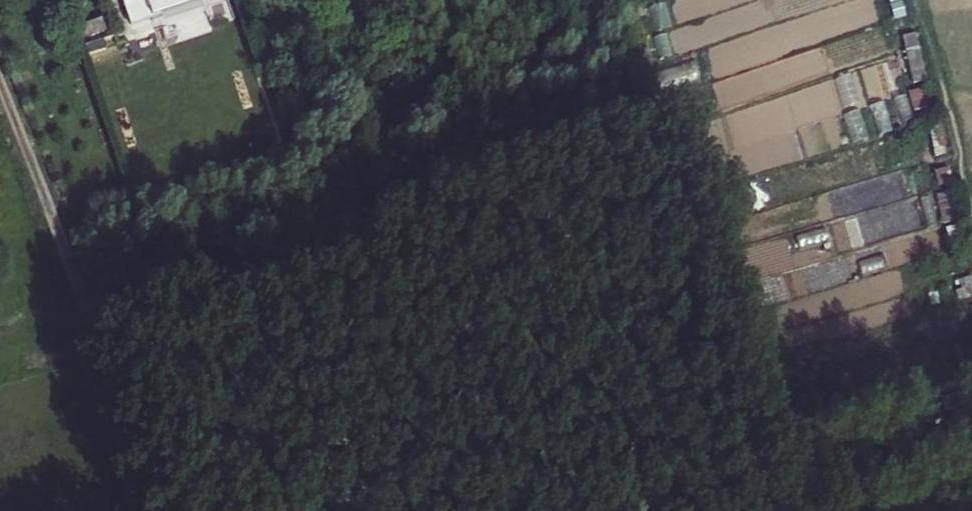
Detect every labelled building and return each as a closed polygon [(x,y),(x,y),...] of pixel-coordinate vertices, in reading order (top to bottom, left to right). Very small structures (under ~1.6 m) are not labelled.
[(131,24),(216,0),(124,0),(131,24)] [(922,48),(912,49),(917,80),(927,78),(922,48)]
